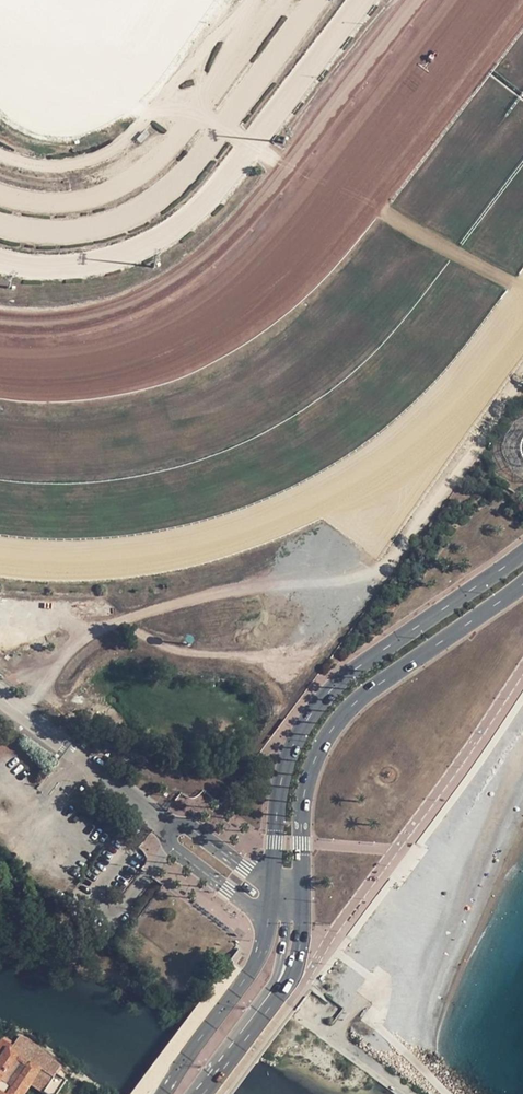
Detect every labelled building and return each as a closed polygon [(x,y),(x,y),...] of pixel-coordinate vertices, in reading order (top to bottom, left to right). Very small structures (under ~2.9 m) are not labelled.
[(1,1093),(22,1093),(29,1084),(45,1093),(56,1093),(65,1081),(56,1075),(61,1067),(28,1040),(18,1036),(1,1060),(0,1059),(0,1093),(1,1093)]
